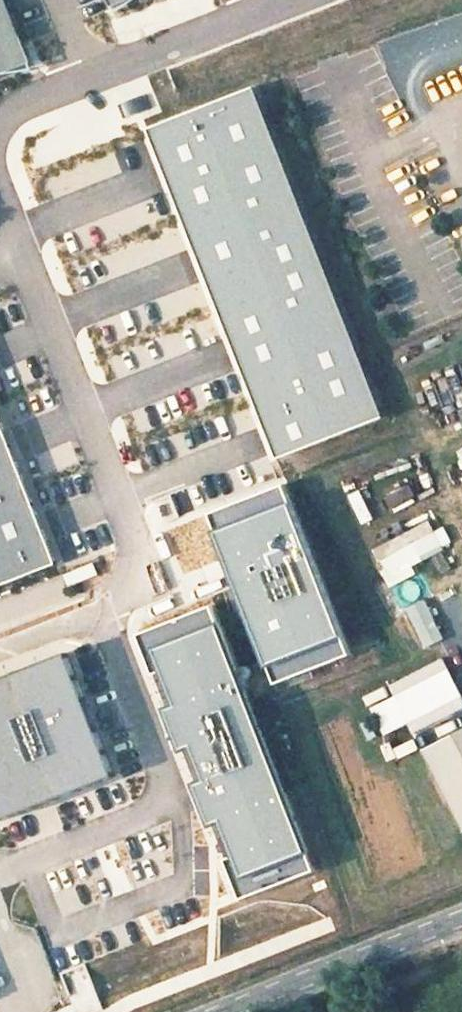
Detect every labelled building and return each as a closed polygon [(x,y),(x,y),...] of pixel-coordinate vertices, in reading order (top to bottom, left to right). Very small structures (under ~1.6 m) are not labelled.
[(32,63),(8,0),(0,0),(0,76),(32,63)] [(255,87),(148,128),(277,460),(385,417),(255,87)] [(60,564),(0,411),(0,587),(60,564)] [(284,484),(208,513),(275,683),(351,656),(284,484)] [(368,526),(381,520),(367,490),(355,496),(368,526)] [(427,597),(412,566),(453,546),(439,518),(373,550),(389,583),(381,587),(394,613),(427,597)] [(431,599),(410,608),(426,647),(447,639),(431,599)] [(306,847),(217,629),(151,654),(175,711),(162,716),(179,754),(191,750),(206,785),(194,791),(207,821),(218,818),(240,872),(306,847)] [(0,684),(0,807),(4,819),(111,778),(65,659),(0,684)] [(461,705),(444,665),(368,699),(386,738),(461,705)] [(422,752),(461,827),(461,730),(422,752)] [(403,755),(425,749),(422,737),(400,743),(403,755)]
